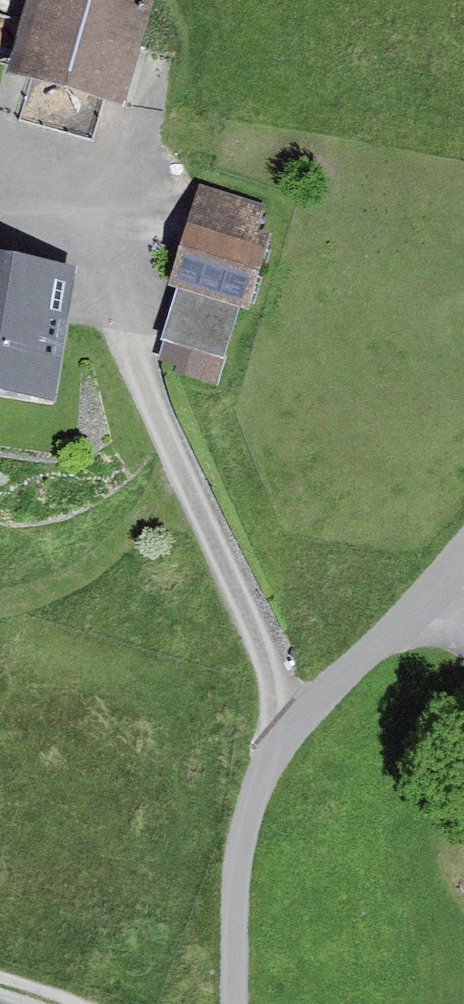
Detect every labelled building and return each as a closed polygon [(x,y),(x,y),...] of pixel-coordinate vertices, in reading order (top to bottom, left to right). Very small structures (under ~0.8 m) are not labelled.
[(156,0),(27,0),(7,71),(28,76),(107,96),(131,102),(156,0)] [(258,230),(265,205),(199,186),(170,283),(178,285),(242,304),(250,307),(271,234),(258,230)] [(74,268),(0,256),(0,391),(53,399),(74,268)] [(242,304),(178,285),(161,339),(163,340),(225,359),(242,304)] [(225,359),(163,340),(158,360),(178,366),(175,374),(217,386),(225,359)]
